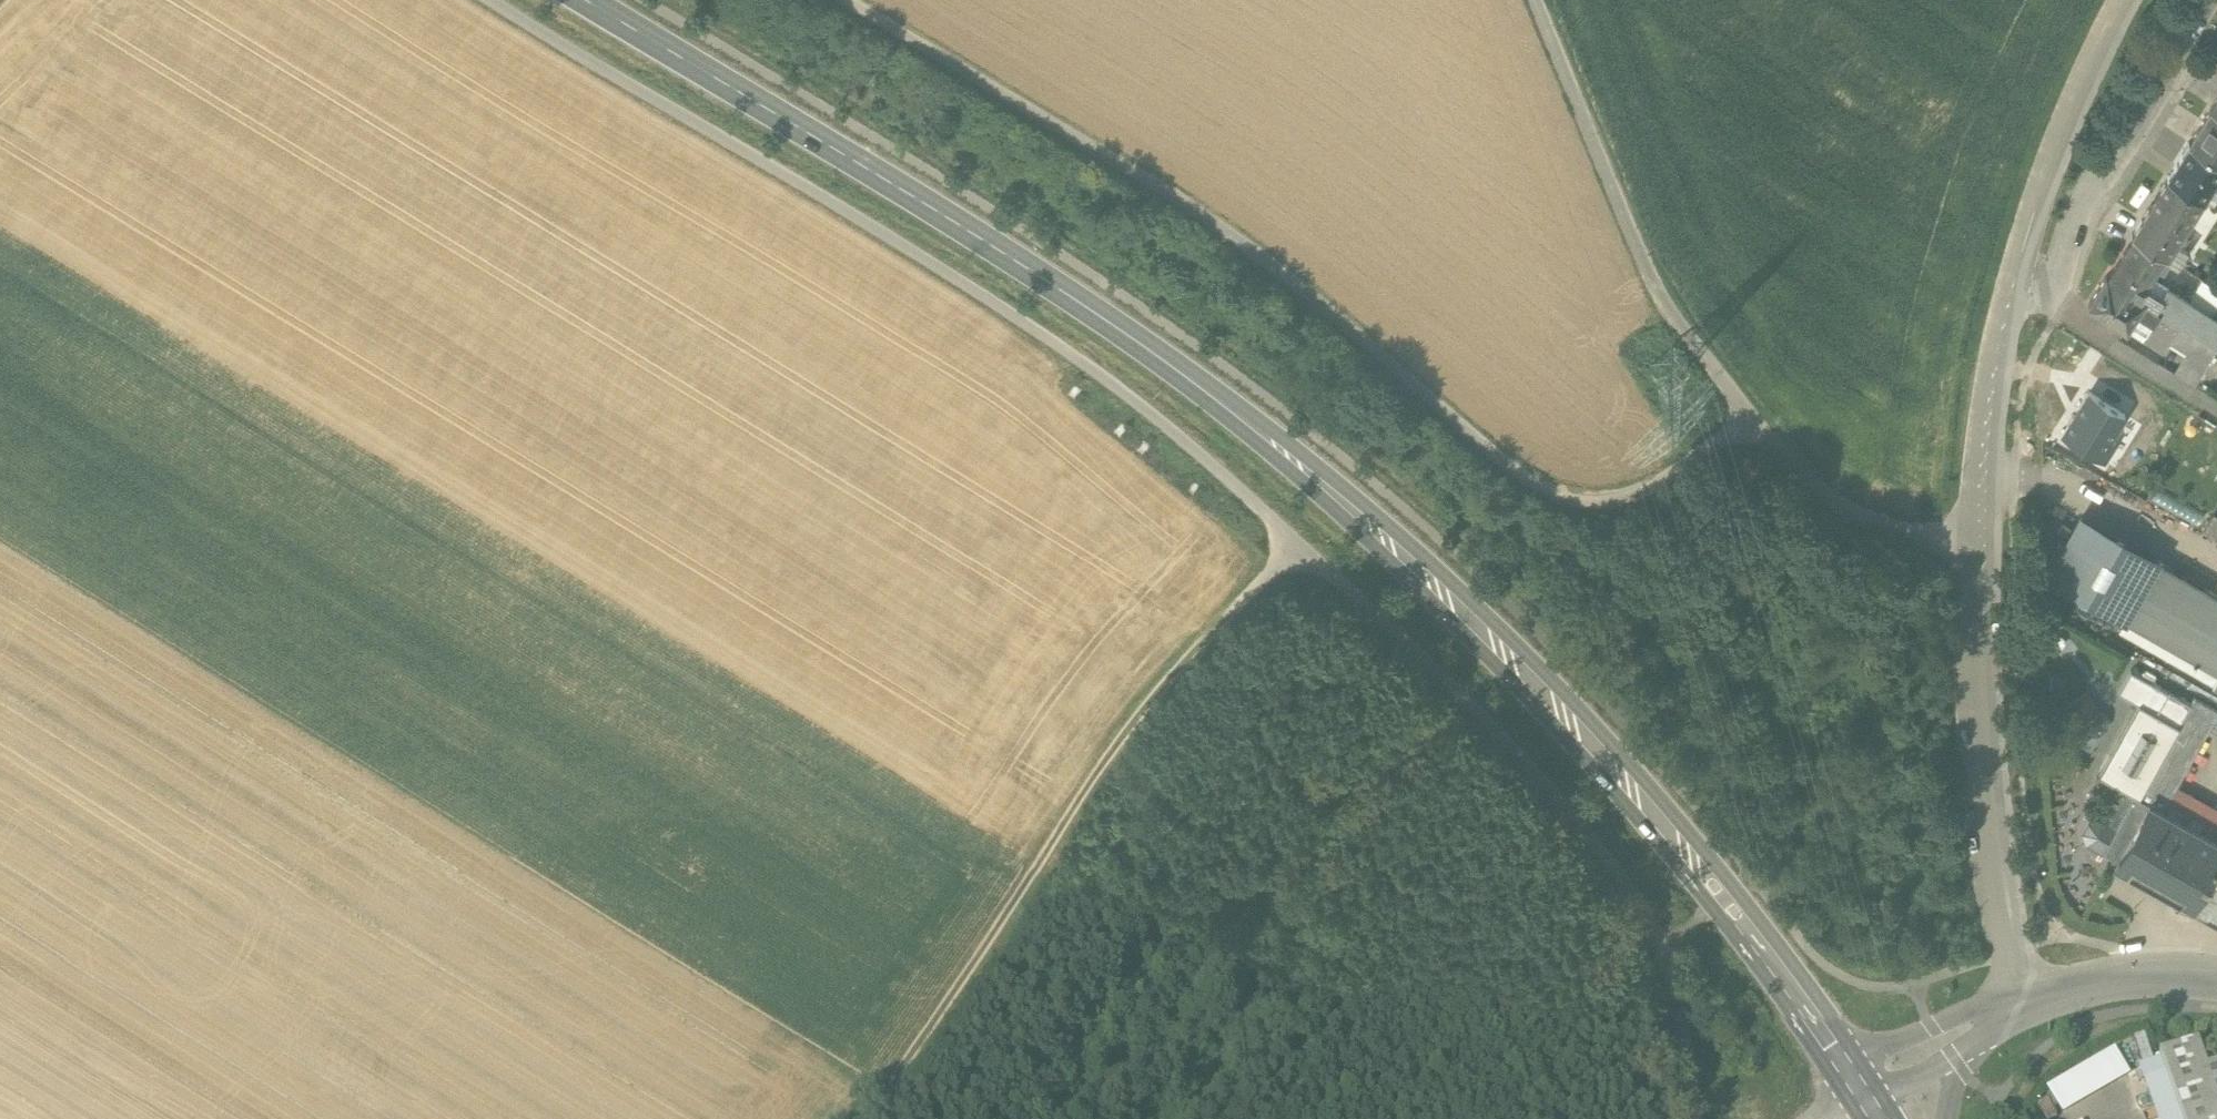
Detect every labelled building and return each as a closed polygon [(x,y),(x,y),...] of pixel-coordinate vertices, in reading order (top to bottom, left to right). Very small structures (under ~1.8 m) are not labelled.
[(2210,107),(2190,141),(2216,159),(2216,111),(2210,107)] [(2190,141),(2168,176),(2204,198),(2207,200),(2215,188),(2210,186),(2216,175),(2216,159),(2190,141)] [(2204,198),(2168,176),(2132,233),(2134,235),(2164,253),(2167,255),(2204,198)] [(2207,200),(2214,204),(2216,199),(2216,189),(2215,188),(2207,200)] [(2134,235),(2107,277),(2181,323),(2190,326),(2198,314),(2193,311),(2197,306),(2189,301),(2166,286),(2160,295),(2143,286),(2164,253),(2134,235)] [(2181,323),(2107,277),(2106,276),(2089,304),(2103,314),(2101,317),(2110,323),(2112,319),(2126,328),(2137,311),(2152,321),(2142,337),(2164,351),(2181,323)] [(2204,279),(2189,301),(2197,306),(2193,311),(2198,314),(2190,326),(2199,332),(2199,328),(2201,333),(2216,307),(2216,304),(2214,303),(2216,298),(2216,287),(2204,279)] [(2201,333),(2216,343),(2216,307),(2201,333)] [(2201,372),(2216,348),(2216,344),(2201,333),(2190,326),(2181,323),(2168,344),(2186,356),(2182,361),(2201,372)] [(2182,361),(2175,374),(2193,385),(2201,372),(2182,361)] [(2063,435),(2103,461),(2115,442),(2110,439),(2126,415),(2090,392),(2063,435)] [(2215,516),(2207,529),(2216,535),(2216,517),(2215,516)] [(2128,621),(2161,564),(2082,519),(2049,575),(2128,621)] [(2161,564),(2128,621),(2216,672),(2216,595),(2161,564)] [(2191,705),(2130,672),(2118,694),(2138,705),(2099,775),(2135,795),(2139,797),(2191,705)] [(2087,695),(2067,710),(2086,737),(2097,738),(2106,731),(2107,720),(2087,695)] [(2163,810),(2216,713),(2216,709),(2195,697),(2191,705),(2139,797),(2163,810)] [(2135,795),(2114,832),(2100,824),(2091,828),(2088,834),(2089,841),(2105,850),(2103,852),(2131,867),(2133,863),(2142,867),(2138,876),(2180,899),(2178,903),(2216,925),(2216,923),(2216,840),(2163,810),(2139,797),(2135,795)] [(2160,1054),(2182,1118),(2216,1118),(2216,1064),(2207,1067),(2197,1042),(2160,1054)]
